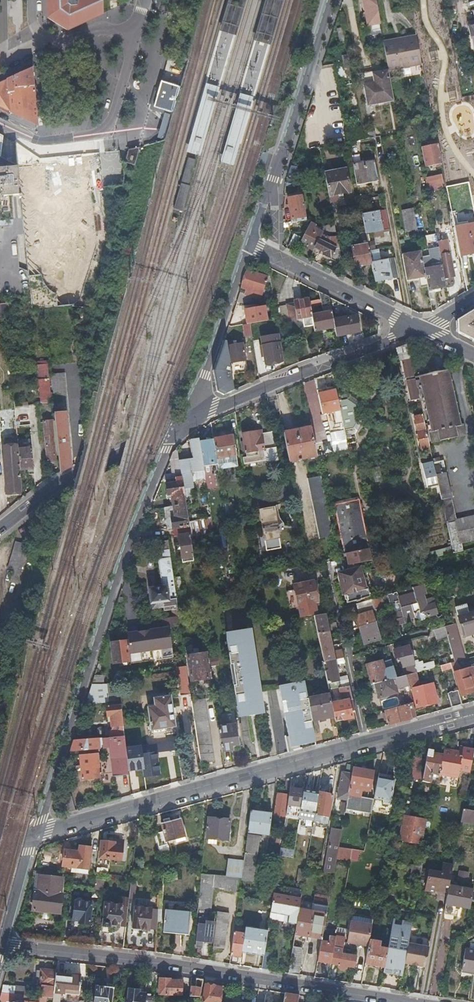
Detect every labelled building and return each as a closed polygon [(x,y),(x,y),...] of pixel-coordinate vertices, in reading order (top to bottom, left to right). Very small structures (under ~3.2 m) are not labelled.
[(47,15),(67,29),(104,13),(103,0),(83,0),(77,3),(77,7),(69,8),(67,7),(67,4),(67,0),(47,0),(47,15)] [(235,38),(246,0),(229,0),(219,33),(235,38)] [(254,42),(270,47),(284,0),(266,0),(254,42)] [(367,25),(380,22),(376,0),(363,0),(364,6),(366,15),(367,25)] [(444,1),(447,14),(458,12),(456,0),(448,0),(444,1)] [(373,34),(381,32),(380,22),(367,25),(369,31),(373,34)] [(345,40),(343,28),(337,29),(339,41),(345,40)] [(402,41),(400,41),(404,66),(422,63),(417,35),(401,37),(402,41)] [(404,66),(400,41),(384,44),(384,48),(388,69),(404,66)] [(350,67),(348,55),(341,56),(343,68),(350,67)] [(31,67),(18,73),(0,81),(0,107),(37,125),(31,67)] [(394,101),(389,72),(370,75),(375,104),(394,101)] [(375,104),(370,75),(363,77),(368,106),(375,104)] [(172,112),(179,86),(160,81),(156,96),(154,100),(153,106),(159,108),(167,110),(172,112)] [(351,110),(358,108),(353,83),(346,85),(351,110)] [(218,94),(220,89),(204,85),(191,132),(189,137),(185,154),(200,158),(207,136),(212,116),(218,94)] [(220,164),(234,168),(241,146),(255,99),(239,95),(238,99),(233,117),(226,142),(220,164)] [(453,111),(473,109),(473,95),(452,97),(453,111)] [(349,141),(364,139),(363,133),(361,126),(346,128),(349,141)] [(442,162),(438,143),(421,146),(425,166),(442,162)] [(125,161),(134,163),(139,146),(128,148),(125,161)] [(17,175),(16,164),(0,156),(0,218),(14,217),(11,193),(19,192),(17,175)] [(187,157),(180,183),(187,185),(194,159),(187,157)] [(353,165),(357,185),(377,181),(373,160),(353,165)] [(324,173),(329,196),(350,192),(346,169),(324,173)] [(428,191),(444,188),(442,173),(425,176),(428,191)] [(187,185),(180,183),(173,208),(182,211),(189,186),(187,185)] [(306,216),(302,192),(293,194),(293,197),(288,198),(290,212),(291,219),(306,216)] [(417,228),(413,208),(402,209),(406,230),(417,228)] [(384,211),(362,215),(366,232),(366,233),(388,229),(384,211)] [(44,216),(24,217),(25,232),(44,231),(44,216)] [(315,247),(322,232),(318,230),(319,226),(310,222),(308,226),(305,231),(302,237),(308,240),(305,246),(313,250),(315,247)] [(460,255),(473,252),(473,222),(455,226),(460,254),(460,255)] [(334,224),(321,227),(322,232),(315,247),(324,252),(323,255),(342,264),(337,236),(329,237),(328,233),(336,231),(334,224)] [(371,264),(371,263),(366,233),(366,232),(359,234),(361,245),(351,247),(355,267),(371,264)] [(457,251),(454,238),(441,240),(439,233),(436,233),(438,246),(444,277),(454,275),(450,252),(457,251)] [(300,236),(294,234),(289,245),(294,247),(300,236)] [(299,243),(305,246),(308,240),(302,237),(299,243)] [(38,249),(43,283),(67,279),(62,246),(38,249)] [(428,288),(446,285),(444,277),(438,246),(428,248),(430,254),(422,256),(427,284),(428,288)] [(402,254),(407,279),(419,277),(421,286),(427,284),(422,256),(421,250),(402,254)] [(371,264),(375,282),(397,277),(394,258),(371,263),(371,264)] [(237,302),(248,301),(250,294),(260,297),(267,275),(248,269),(242,286),(244,287),(247,288),(245,293),(243,292),(240,291),(237,302)] [(333,318),(329,296),(319,291),(320,298),(323,312),(311,314),(314,325),(315,330),(334,326),(333,318)] [(305,326),(314,325),(311,314),(310,306),(309,300),(309,298),(294,301),(294,303),(287,304),(289,319),(303,316),(305,326)] [(280,320),(289,319),(287,304),(278,306),(280,320)] [(250,322),(267,319),(265,306),(245,309),(247,323),(250,322)] [(473,340),(473,309),(457,319),(457,332),(473,340)] [(341,317),(333,318),(334,326),(336,335),(350,333),(349,332),(359,330),(358,322),(347,317),(346,316),(344,316),(341,317)] [(247,323),(242,323),(244,335),(251,334),(250,322),(247,323)] [(282,360),(279,342),(278,334),(261,336),(262,344),(260,345),(261,353),(264,353),(265,363),(282,360)] [(227,340),(224,339),(213,370),(217,390),(223,394),(233,389),(228,363),(230,362),(227,340)] [(227,340),(230,362),(246,359),(244,349),(243,345),(246,345),(245,342),(235,344),(234,339),(227,340)] [(413,375),(407,344),(396,348),(398,360),(402,359),(405,377),(413,375)] [(48,378),(46,363),(38,364),(42,401),(43,401),(43,408),(51,408),(48,378)] [(419,374),(414,376),(414,377),(420,376),(422,386),(420,386),(420,388),(422,387),(424,396),(422,397),(422,399),(425,398),(427,407),(424,408),(425,410),(427,409),(429,418),(427,419),(427,421),(430,420),(432,429),(430,430),(432,441),(465,433),(462,423),(460,423),(458,414),(460,413),(460,411),(457,412),(455,403),(458,402),(457,400),(455,401),(453,392),(455,391),(455,389),(453,390),(451,381),(453,380),(452,378),(450,379),(448,369),(453,368),(453,366),(448,368),(447,366),(446,367),(446,368),(439,370),(438,368),(436,368),(437,370),(430,372),(430,370),(428,370),(429,372),(421,374),(421,373),(419,373),(419,374)] [(60,470),(71,465),(65,410),(68,410),(64,372),(50,373),(54,411),(60,470)] [(418,398),(415,380),(414,380),(407,382),(411,399),(418,398)] [(318,393),(322,412),(327,412),(329,421),(330,428),(343,426),(337,396),(335,389),(318,393)] [(285,393),(277,394),(279,408),(287,406),(285,393)] [(343,426),(346,440),(356,438),(359,434),(354,432),(359,423),(355,407),(348,400),(351,397),(347,394),(337,396),(343,426)] [(307,396),(308,411),(319,410),(318,395),(307,396)] [(429,444),(422,413),(414,415),(421,446),(423,446),(429,444)] [(52,419),(42,420),(44,438),(45,438),(47,459),(56,459),(52,419)] [(311,426),(283,431),(289,459),(298,458),(298,459),(300,458),(300,457),(316,454),(311,426)] [(243,457),(244,463),(265,460),(261,433),(260,430),(242,432),(244,441),(246,457),(243,457)] [(279,460),(273,431),(261,433),(265,460),(266,462),(279,460)] [(233,435),(213,438),(213,439),(216,458),(217,464),(218,469),(238,465),(233,435)] [(200,441),(199,437),(191,438),(193,457),(179,460),(181,475),(183,488),(194,487),(192,471),(204,469),(203,466),(200,441)] [(216,458),(213,439),(200,441),(203,466),(217,464),(216,458)] [(33,466),(32,446),(18,448),(19,454),(19,457),(20,467),(28,467),(33,466)] [(167,473),(168,477),(173,476),(181,475),(179,460),(177,448),(173,450),(170,459),(172,472),(167,473)] [(16,457),(16,455),(14,455),(5,456),(3,456),(4,464),(7,491),(22,490),(20,467),(19,457),(16,457)] [(452,547),(453,552),(462,549),(460,540),(473,537),(473,513),(455,517),(442,459),(433,461),(434,467),(438,484),(440,494),(442,502),(452,547)] [(380,466),(372,468),(375,483),(384,481),(380,466)] [(438,484),(434,467),(423,469),(427,486),(438,484)] [(319,537),(332,534),(320,474),(307,477),(319,537)] [(173,476),(173,479),(176,478),(177,482),(171,483),(166,483),(168,493),(171,493),(173,505),(185,503),(183,488),(181,475),(173,476)] [(430,496),(431,504),(442,502),(440,494),(430,496)] [(335,504),(343,553),(369,546),(359,499),(335,504)] [(188,525),(188,520),(185,503),(173,505),(175,516),(171,517),(173,527),(188,525)] [(279,530),(279,527),(277,528),(277,524),(282,522),(283,523),(284,522),(281,519),(280,515),(278,511),(278,508),(277,508),(277,509),(274,510),(274,506),(259,508),(266,549),(280,547),(278,530),(279,530)] [(190,535),(213,530),(211,516),(188,520),(188,525),(190,535)] [(365,520),(368,535),(377,533),(373,518),(365,520)] [(194,559),(190,535),(188,525),(173,527),(174,535),(178,535),(182,561),(194,559)] [(223,533),(218,535),(222,547),(227,546),(223,533)] [(10,580),(17,582),(28,543),(15,540),(8,566),(13,568),(10,580)] [(168,540),(155,541),(157,550),(163,549),(164,557),(158,558),(162,586),(150,588),(153,608),(165,606),(165,609),(172,608),(178,607),(168,540)] [(357,560),(371,556),(369,546),(351,551),(345,553),(344,553),(348,569),(340,572),(337,572),(341,584),(343,583),(348,601),(367,595),(357,560)] [(416,548),(420,561),(453,552),(452,547),(423,554),(420,546),(416,548)] [(249,569),(234,572),(235,579),(251,576),(249,569)] [(314,602),(318,601),(313,580),(294,584),(301,615),(316,612),(315,605),(314,602)] [(423,583),(420,584),(413,586),(415,596),(423,593),(425,593),(423,583)] [(455,594),(463,591),(462,585),(453,588),(455,594)] [(415,596),(413,586),(399,590),(385,594),(388,604),(392,603),(396,602),(402,623),(408,621),(409,620),(409,619),(409,618),(409,617),(414,615),(415,617),(416,617),(417,618),(418,619),(419,619),(420,619),(421,619),(422,619),(421,617),(420,613),(415,596)] [(423,593),(415,596),(420,613),(421,617),(422,619),(423,619),(424,618),(424,617),(424,616),(437,612),(432,596),(424,598),(423,594),(426,593),(425,593),(423,593)] [(388,604),(385,594),(378,596),(381,606),(388,604)] [(381,606),(378,596),(358,602),(361,612),(381,606)] [(398,624),(402,623),(396,602),(392,603),(398,624)] [(355,615),(364,644),(381,639),(371,610),(355,615)] [(463,634),(473,631),(473,610),(457,615),(463,634)] [(314,614),(317,631),(328,629),(338,628),(336,621),(327,622),(325,612),(314,614)] [(181,624),(180,621),(179,615),(173,616),(163,617),(164,626),(164,629),(150,631),(150,628),(138,630),(138,633),(136,633),(134,625),(126,627),(128,640),(131,660),(131,662),(143,660),(141,650),(161,647),(162,657),(173,656),(169,626),(181,624)] [(444,625),(434,628),(436,637),(446,634),(445,627),(444,625)] [(445,627),(446,634),(454,660),(456,660),(462,658),(453,625),(445,627)] [(235,644),(227,645),(235,702),(244,701),(246,715),(262,712),(249,627),(232,630),(235,644)] [(328,629),(317,631),(323,660),(334,658),(344,656),(342,648),(333,650),(328,629)] [(114,662),(131,660),(128,640),(112,642),(114,662)] [(412,660),(408,645),(401,647),(397,648),(394,649),(397,659),(400,658),(405,674),(415,671),(413,663),(412,660)] [(191,680),(211,677),(207,651),(188,654),(191,680)] [(334,658),(323,660),(329,688),(343,685),(350,683),(348,677),(339,679),(334,658)] [(415,671),(434,666),(434,663),(432,664),(431,661),(421,664),(421,661),(418,662),(417,659),(412,660),(413,663),(415,671)] [(396,676),(392,662),(383,665),(382,660),(366,664),(372,683),(374,683),(393,677),(396,676)] [(454,660),(450,662),(451,666),(453,671),(454,671),(461,694),(473,690),(473,660),(472,661),(473,666),(459,669),(456,660),(454,660)] [(181,694),(191,693),(186,664),(177,666),(181,694)] [(419,686),(415,671),(405,674),(408,683),(409,689),(412,688),(417,706),(437,701),(432,682),(428,683),(427,680),(421,681),(422,685),(419,686)] [(104,674),(94,674),(91,683),(104,683),(104,674)] [(405,674),(397,676),(399,681),(403,680),(404,684),(408,683),(405,674)] [(395,685),(393,677),(374,683),(378,696),(396,691),(395,685)] [(298,690),(306,688),(304,679),(296,681),(298,690)] [(312,719),(308,697),(306,688),(298,690),(296,681),(278,684),(288,734),(286,735),(285,734),(286,739),(288,751),(302,747),(302,746),(301,746),(300,744),(308,742),(308,737),(311,737),(310,732),(314,731),(312,719)] [(108,690),(107,684),(107,683),(104,683),(91,683),(85,704),(107,701),(109,700),(108,690)] [(109,700),(113,700),(120,699),(119,689),(118,683),(107,684),(108,690),(109,700)] [(350,683),(343,685),(346,699),(336,701),(335,697),(331,698),(335,715),(336,720),(353,717),(352,710),(349,699),(353,698),(350,683)] [(413,701),(409,689),(400,691),(398,695),(401,705),(413,701)] [(447,692),(452,706),(462,703),(458,689),(447,692)] [(331,698),(330,693),(308,697),(312,719),(335,715),(331,698)] [(189,694),(180,695),(181,707),(190,706),(189,694)] [(148,706),(151,728),(174,725),(170,695),(154,697),(155,705),(148,706)] [(191,699),(201,762),(214,760),(204,697),(191,699)] [(110,736),(124,735),(121,703),(114,704),(113,700),(109,700),(107,701),(108,705),(105,705),(106,715),(110,715),(111,730),(110,733),(110,736)] [(401,705),(385,709),(389,723),(416,716),(413,701),(401,705)] [(218,726),(222,749),(232,747),(231,743),(238,742),(235,724),(218,726)] [(308,742),(316,741),(314,731),(310,732),(311,737),(308,737),(308,742)] [(112,775),(129,773),(128,772),(126,746),(124,735),(110,736),(102,737),(102,746),(105,745),(105,746),(109,745),(112,775)] [(74,739),(71,750),(99,747),(99,746),(102,746),(102,737),(74,739)] [(142,745),(126,746),(128,772),(145,770),(142,745)] [(432,749),(427,749),(421,780),(429,782),(431,772),(439,774),(443,748),(444,747),(433,745),(432,753),(431,752),(432,749)] [(443,748),(439,774),(458,777),(459,770),(469,771),(472,755),(473,749),(459,746),(458,751),(443,748)] [(98,753),(79,755),(81,778),(100,776),(98,753)] [(374,770),(352,766),(351,773),(346,799),(346,802),(345,808),(371,813),(373,799),(367,797),(361,796),(362,790),(368,791),(369,789),(370,789),(373,775),(374,770)] [(337,797),(346,799),(351,773),(341,772),(337,797)] [(378,776),(374,797),(384,799),(383,803),(389,804),(392,790),(391,790),(393,779),(388,778),(378,776)] [(289,787),(289,790),(288,794),(287,804),(301,806),(303,789),(289,787)] [(318,792),(303,789),(301,806),(300,810),(315,813),(318,792)] [(332,794),(318,792),(315,813),(314,821),(327,823),(332,794)] [(287,804),(288,794),(277,793),(273,814),(285,815),(287,804)] [(462,809),(460,823),(473,826),(473,805),(468,804),(467,810),(462,809)] [(271,813),(250,810),(247,831),(268,834),(271,813)] [(424,826),(429,827),(430,820),(403,815),(399,839),(421,843),(424,826)] [(163,822),(161,823),(163,831),(154,833),(158,847),(167,844),(166,841),(184,837),(179,818),(169,821),(169,818),(163,820),(163,822)] [(228,840),(230,820),(208,818),(206,838),(228,840)] [(332,828),(324,871),(333,873),(338,847),(339,842),(341,829),(332,828)] [(247,834),(243,861),(242,866),(254,867),(259,835),(247,834)] [(113,843),(100,841),(99,857),(120,860),(122,841),(113,840),(113,843)] [(169,854),(166,845),(160,847),(162,856),(169,854)] [(62,866),(78,867),(87,868),(90,848),(79,847),(79,852),(64,850),(62,866)] [(359,849),(351,848),(349,858),(357,859),(359,849)] [(51,854),(41,852),(38,864),(48,867),(51,854)] [(228,860),(225,875),(241,877),(242,866),(243,861),(228,860)] [(453,864),(443,862),(441,871),(429,869),(425,890),(435,892),(437,886),(448,888),(449,884),(453,864)] [(422,866),(411,864),(409,874),(420,876),(422,866)] [(242,866),(241,877),(240,880),(252,882),(254,867),(242,866)] [(58,912),(62,876),(38,873),(37,881),(36,890),(35,889),(33,910),(58,912)] [(225,875),(201,873),(197,908),(199,908),(207,909),(210,910),(212,886),(225,887),(224,890),(239,891),(240,880),(241,877),(225,875)] [(94,889),(94,882),(70,880),(69,887),(76,887),(94,889)] [(136,884),(130,883),(128,898),(128,900),(134,901),(136,884)] [(448,888),(447,894),(445,903),(470,907),(473,888),(449,884),(448,888)] [(437,886),(435,892),(447,894),(448,888),(437,886)] [(74,901),(76,887),(69,887),(65,917),(72,918),(74,901)] [(300,898),(296,923),(295,932),(322,937),(329,895),(315,892),(313,901),(300,898)] [(273,893),(272,900),(269,919),(296,923),(300,898),(273,893)] [(109,926),(109,925),(118,926),(119,925),(125,926),(128,900),(128,898),(122,897),(121,905),(104,903),(102,925),(109,926)] [(91,902),(74,901),(72,918),(72,919),(78,920),(78,923),(89,924),(91,902)] [(156,929),(157,909),(150,908),(134,906),(132,928),(139,929),(139,928),(149,929),(149,928),(156,929)] [(195,947),(202,948),(203,941),(212,942),(214,921),(206,920),(207,909),(199,908),(196,940),(195,947)] [(190,912),(165,909),(162,931),(187,934),(190,912)] [(217,911),(212,948),(221,949),(223,948),(228,912),(217,911)] [(384,966),(383,972),(392,974),(393,968),(404,970),(405,962),(408,943),(412,922),(393,918),(388,948),(384,966)] [(352,942),(368,945),(369,939),(371,929),(355,926),(352,942)] [(267,930),(245,927),(244,932),(242,949),(264,953),(267,930)] [(234,931),(230,953),(241,955),(242,949),(244,932),(234,931)] [(336,932),(335,936),(333,946),(343,948),(344,940),(341,939),(342,933),(336,932)] [(321,940),(318,960),(331,963),(333,946),(335,936),(329,935),(328,942),(321,940)] [(368,945),(365,963),(384,966),(388,948),(379,947),(380,941),(369,939),(368,945)] [(425,966),(429,946),(408,943),(405,962),(425,966)] [(293,945),(288,972),(293,973),(298,974),(302,952),(301,946),(293,945)] [(333,946),(331,963),(339,964),(339,967),(341,970),(344,970),(346,969),(347,965),(355,967),(356,956),(342,953),(343,948),(333,946)] [(465,949),(462,969),(473,971),(473,972),(473,951),(465,949)] [(274,954),(264,953),(262,965),(272,966),(274,954)] [(55,973),(56,970),(47,969),(41,968),(39,983),(43,984),(41,996),(47,997),(53,997),(53,992),(55,973)] [(55,973),(53,992),(64,993),(65,988),(80,990),(81,976),(67,974),(55,973)] [(177,995),(181,995),(181,980),(169,980),(169,979),(159,979),(159,995),(177,995)] [(200,997),(203,980),(197,979),(195,988),(191,987),(190,996),(200,997)] [(97,986),(96,986),(94,1001),(111,1001),(112,987),(105,986),(105,983),(104,981),(98,981),(97,982),(97,986)] [(204,983),(202,1001),(218,1001),(221,986),(214,985),(215,985),(204,983)] [(17,987),(2,985),(0,992),(14,993),(16,993),(17,987)] [(34,989),(17,987),(16,993),(33,995),(34,989)] [(153,995),(153,994),(146,993),(139,993),(139,990),(129,989),(127,1001),(143,1001),(149,1001),(153,1001),(153,995)] [(0,993),(0,1000),(2,1000),(12,1001),(15,1001),(16,993),(14,993),(0,992),(0,993)] [(299,995),(285,992),(284,1001),(298,1001),(298,997),(299,995)] [(39,996),(33,995),(16,993),(15,1001),(12,1001),(38,1001),(39,996)]
